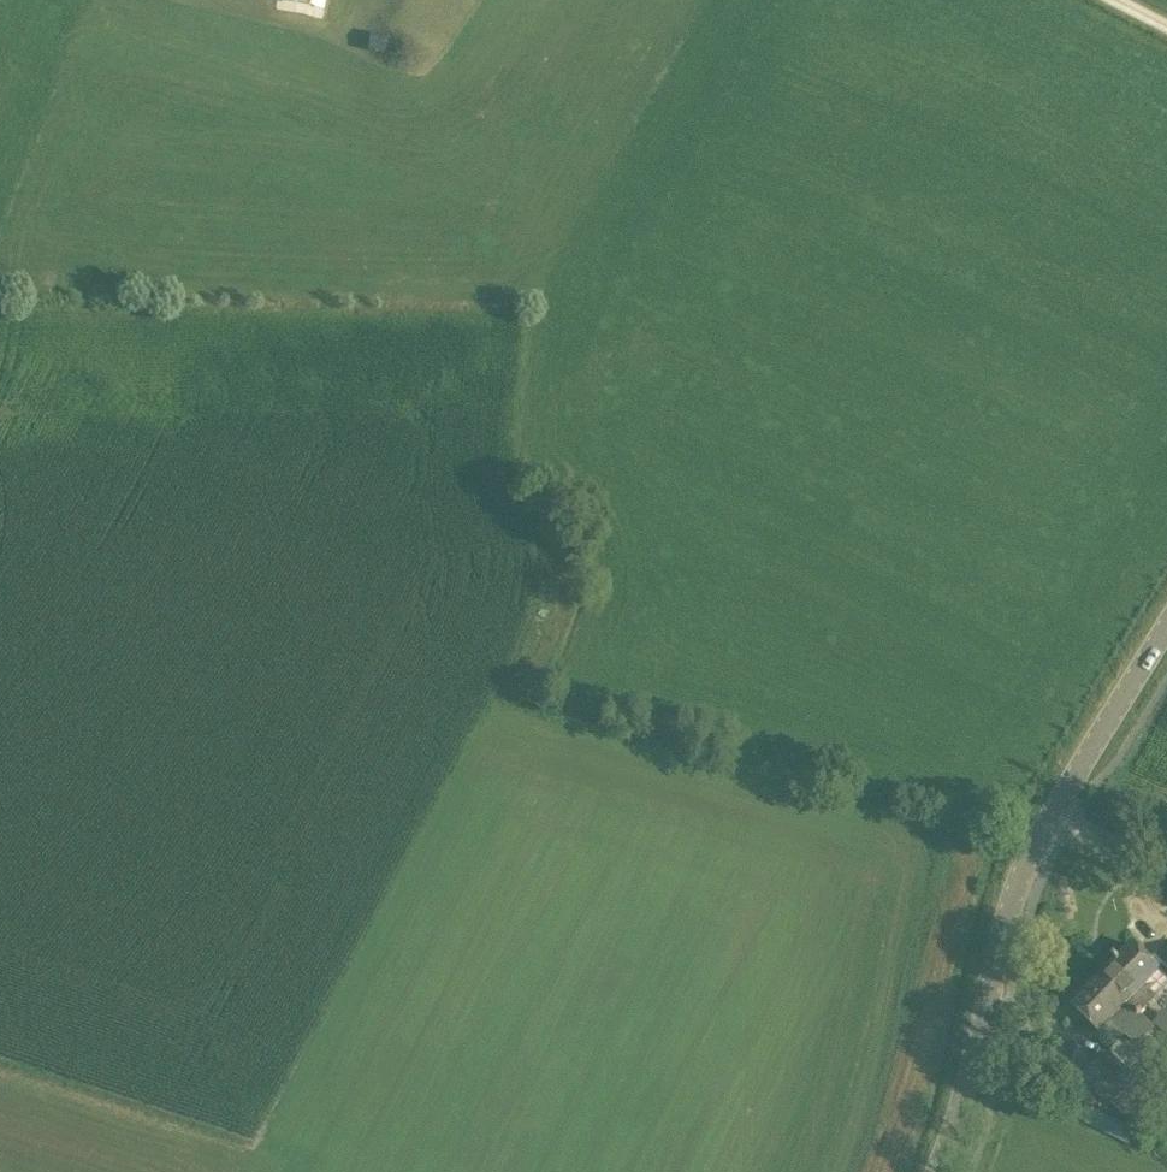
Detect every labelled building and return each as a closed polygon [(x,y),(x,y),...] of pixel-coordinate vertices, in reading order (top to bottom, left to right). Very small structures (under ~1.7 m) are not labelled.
[(1161,971),(1158,968),(1135,944),(1120,959),(1116,954),(1113,957),(1118,962),(1104,976),(1130,1002),(1161,971)] [(1161,971),(1166,976),(1166,959),(1158,968),(1161,971)] [(1128,1004),(1130,1002),(1104,976),(1072,1007),(1099,1033),(1113,1019),(1122,1029),(1138,1014),(1128,1004)] [(1124,1067),(1108,1050),(1082,1076),(1110,1106),(1140,1077),(1127,1064),(1124,1067)]
